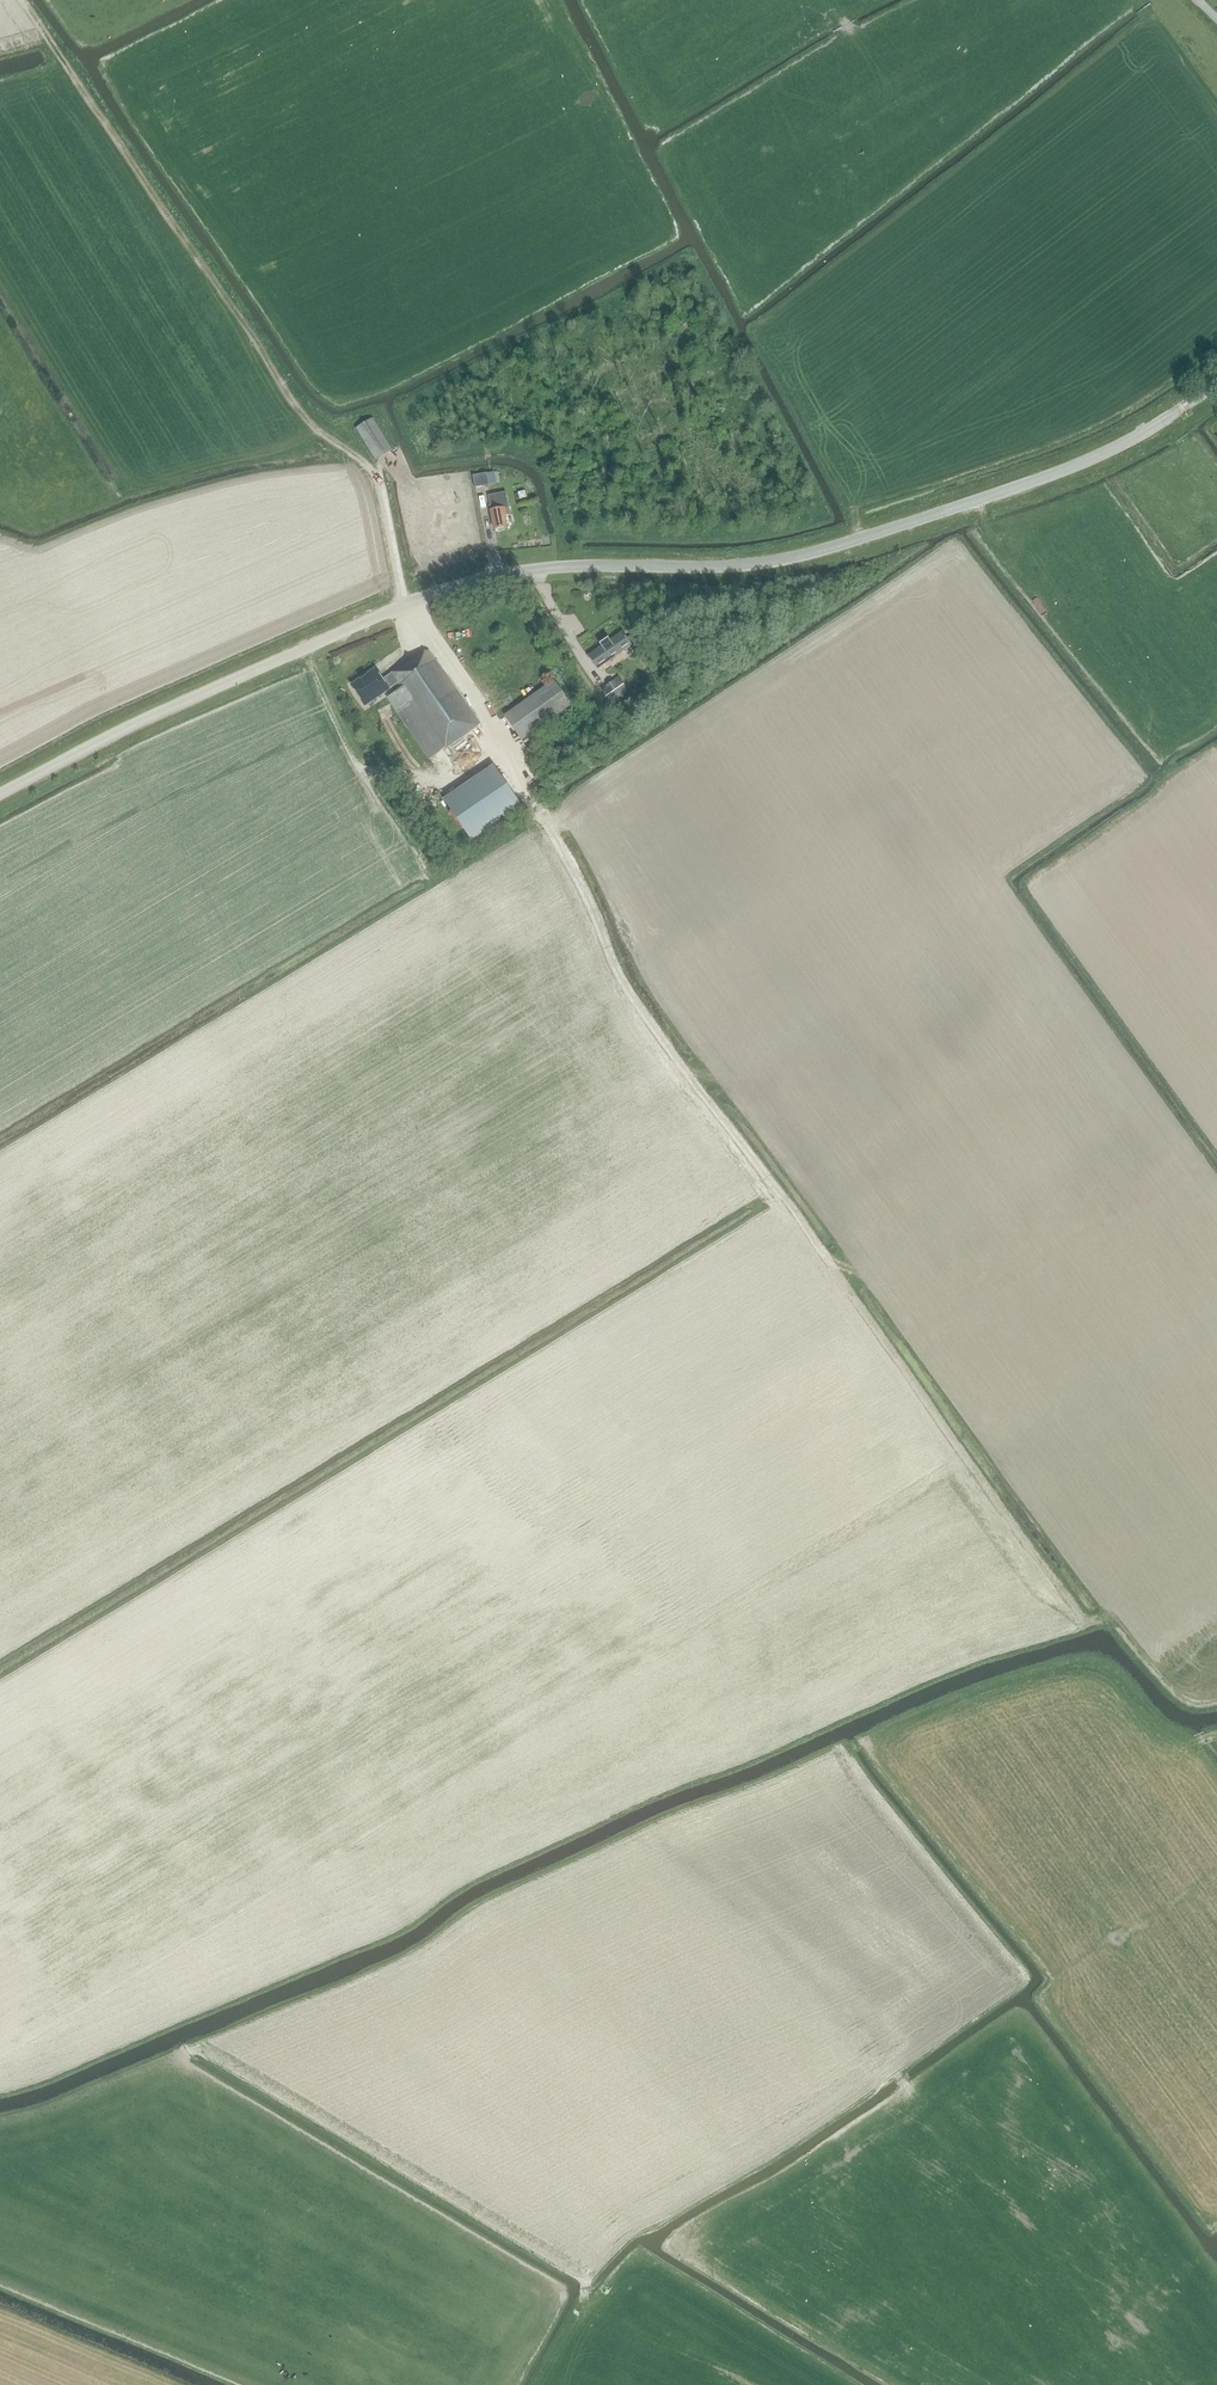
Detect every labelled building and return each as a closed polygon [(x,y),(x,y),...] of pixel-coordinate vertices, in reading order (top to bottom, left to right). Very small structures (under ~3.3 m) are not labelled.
[(356,428),(375,460),(392,450),(373,418),(356,428)] [(473,476),(475,488),(489,485),(487,473),(473,476)] [(489,498),(492,510),(491,510),(495,529),(507,527),(504,516),(511,515),(509,506),(506,494),(489,498)] [(598,669),(619,654),(632,645),(623,632),(610,641),(608,638),(599,644),(601,647),(589,656),(598,669)] [(365,705),(397,684),(401,689),(387,698),(429,759),(480,724),(428,650),(418,657),(417,656),(382,679),(376,669),(360,680),(357,680),(355,682),(354,684),(352,685),(365,705)] [(612,705),(630,691),(619,677),(601,690),(612,705)] [(522,741),(572,706),(554,681),(504,716),(522,741)] [(443,799),(472,841),(522,806),(494,765),(443,799)]
